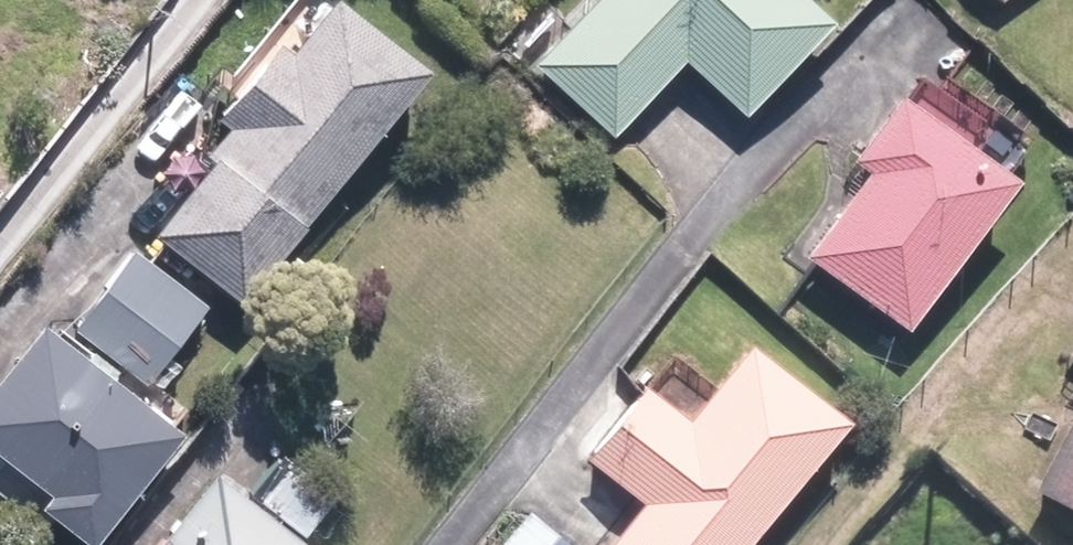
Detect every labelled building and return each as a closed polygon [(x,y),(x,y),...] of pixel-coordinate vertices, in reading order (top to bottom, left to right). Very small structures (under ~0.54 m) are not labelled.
[(253,295),(445,59),(374,0),(337,0),(306,40),(296,31),(233,109),(243,117),(219,148),(227,154),(168,227),(253,295)] [(623,132),(694,53),(755,110),(844,13),(830,0),(600,0),(544,60),(623,132)] [(816,249),(916,323),(1030,170),(1021,163),(1047,127),(940,49),(865,149),(881,161),(816,249)] [(103,541),(196,423),(125,368),(130,360),(156,380),(219,301),(145,243),(83,322),(108,342),(103,348),(57,313),(0,385),(0,497),(6,502),(35,465),(64,488),(53,501),(103,541)] [(863,410),(767,332),(701,412),(658,379),(599,451),(655,496),(616,544),(753,544),(863,410)] [(1072,495),(1072,424),(1044,480),(1072,495)] [(315,530),(347,489),(292,448),(260,488),(229,463),(166,544),(334,544),(315,530)] [(539,504),(505,544),(589,544),(539,504)]
